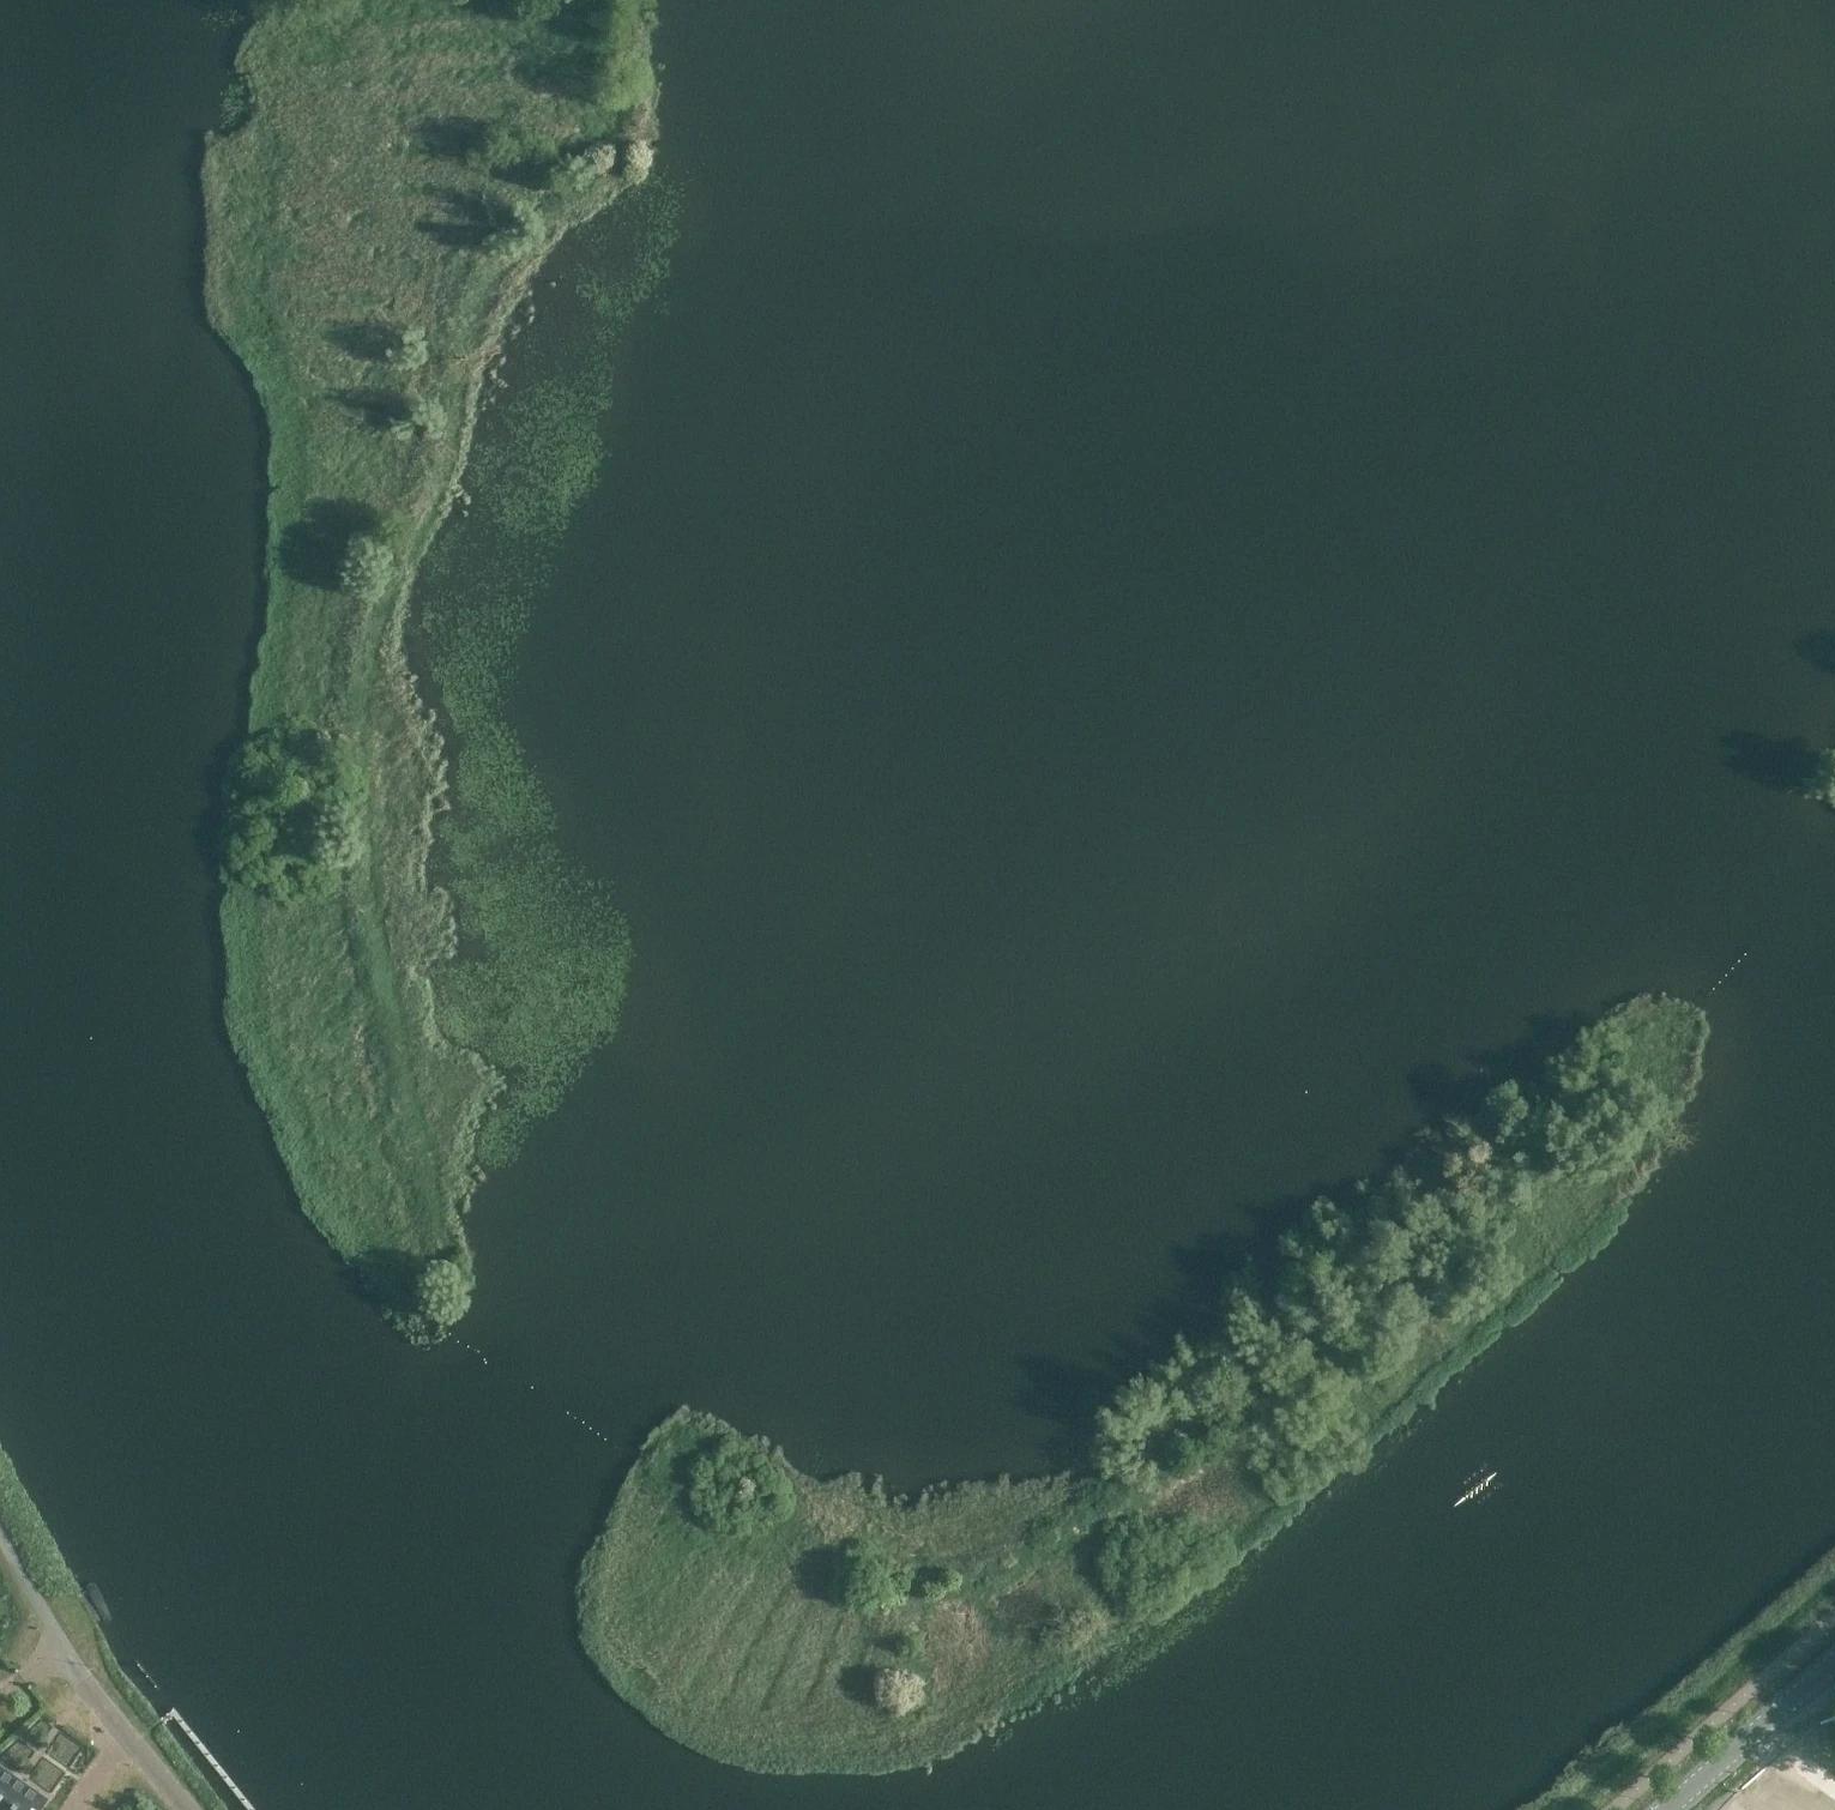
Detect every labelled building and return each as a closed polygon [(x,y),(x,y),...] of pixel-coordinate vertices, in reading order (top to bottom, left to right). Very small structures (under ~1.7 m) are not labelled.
[(48,1799),(50,1797),(47,1795),(47,1796),(0,1763),(0,1809),(40,1809),(48,1799)]
